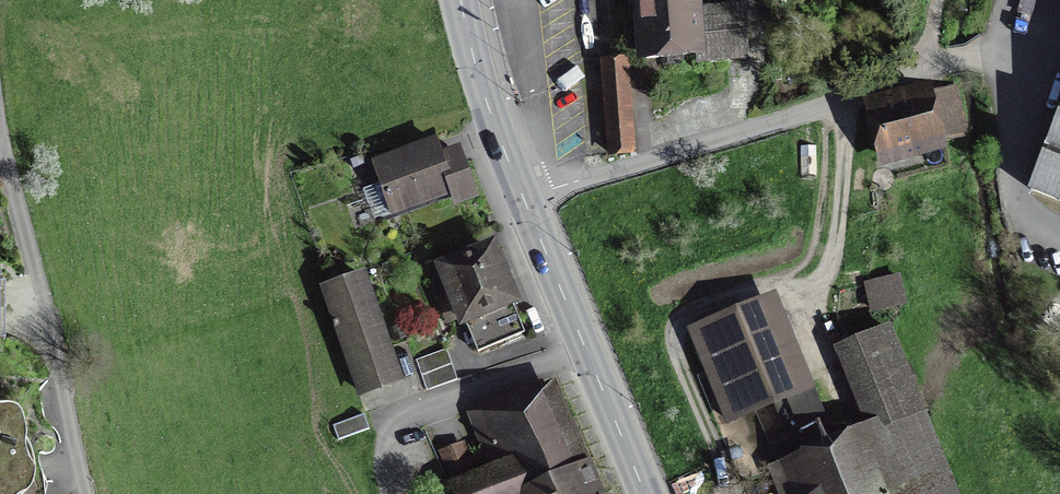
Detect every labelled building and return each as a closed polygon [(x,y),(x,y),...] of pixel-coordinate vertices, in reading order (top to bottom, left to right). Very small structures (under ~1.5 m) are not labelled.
[(643,56),(699,52),(699,60),(746,57),(743,8),(718,9),(718,0),(639,0),(643,56)] [(602,64),(610,153),(633,151),(625,62),(602,64)] [(887,162),(939,151),(937,143),(963,137),(952,93),(927,99),(927,96),(875,108),(887,162)] [(1031,187),(1059,199),(1059,112),(1031,187)] [(434,143),(375,163),(391,213),(450,193),(452,200),(473,194),(460,155),(441,162),(434,143)] [(490,251),(445,269),(453,292),(436,297),(447,324),(463,318),(476,352),(522,334),(490,251)] [(324,289),(361,393),(399,380),(361,276),(324,289)] [(898,277),(867,284),(872,309),(905,301),(898,277)] [(774,401),(798,461),(818,453),(757,305),(691,332),(727,420),(774,401)] [(818,453),(798,461),(772,471),(781,493),(955,493),(888,330),(837,351),(871,431),(818,453)] [(447,350),(415,361),(426,391),(457,381),(447,350)] [(443,456),(455,489),(449,492),(450,493),(590,493),(545,391),(485,416),(506,467),(474,481),(461,450),(443,456)] [(23,439),(18,417),(13,411),(3,408),(0,408),(0,493),(8,493),(11,489),(18,490),(27,483),(31,472),(29,466),(22,458),(23,439)] [(369,429),(363,414),(332,425),(338,440),(369,429)]
